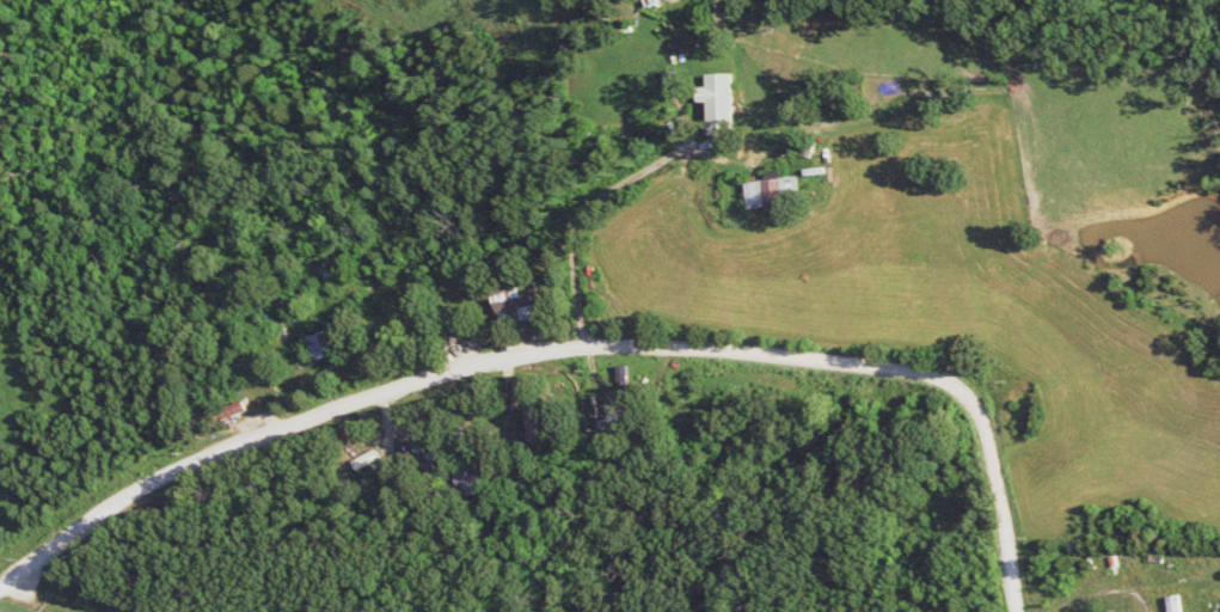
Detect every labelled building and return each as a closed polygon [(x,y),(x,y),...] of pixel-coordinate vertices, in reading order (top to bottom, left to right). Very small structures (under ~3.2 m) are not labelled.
[(738,75),(713,76),(713,88),(703,88),(703,103),(713,103),(714,131),(739,130),(738,75)] [(756,210),(809,202),(805,177),(752,185),(756,210)] [(547,318),(539,285),(499,295),(505,317),(525,312),(528,323),(547,318)] [(349,353),(342,329),(313,339),(320,362),(349,353)]
